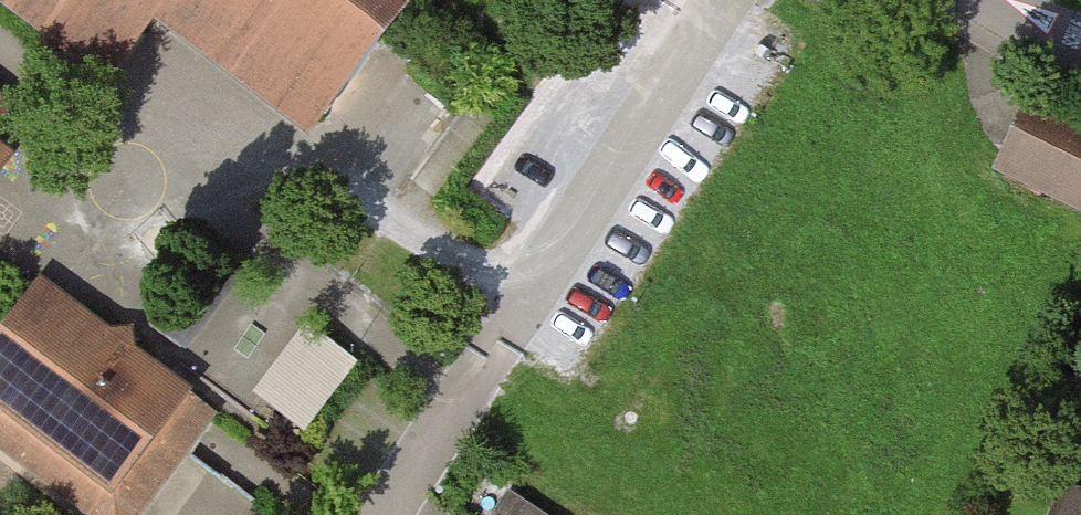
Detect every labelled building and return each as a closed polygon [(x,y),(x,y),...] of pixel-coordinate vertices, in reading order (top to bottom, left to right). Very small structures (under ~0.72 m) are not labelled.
[(112,82),(159,20),(315,136),(416,0),(3,0),(112,82)] [(0,89),(0,120),(16,100),(0,89)] [(1003,186),(1080,222),(1080,118),(1043,100),(1003,186)] [(15,148),(0,136),(0,168),(15,148)] [(47,291),(0,354),(0,417),(9,424),(0,437),(0,461),(73,514),(153,514),(223,422),(47,291)] [(309,319),(255,393),(306,431),(361,357),(309,319)] [(1062,499),(1056,514),(1080,514),(1080,506),(1062,499)] [(513,503),(506,514),(531,514),(513,503)]
